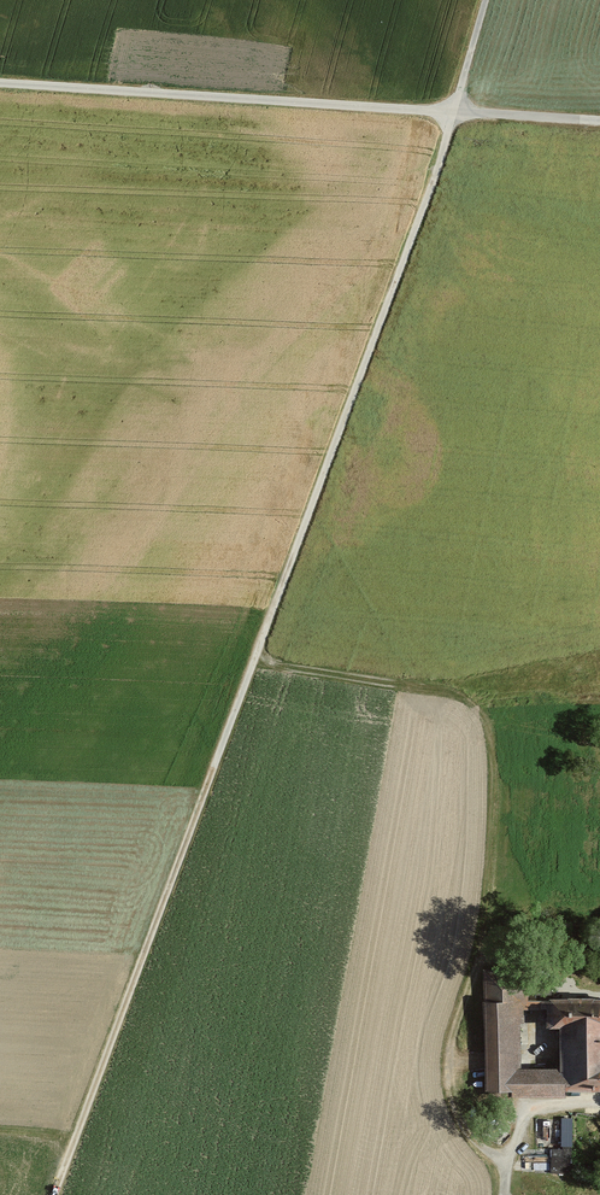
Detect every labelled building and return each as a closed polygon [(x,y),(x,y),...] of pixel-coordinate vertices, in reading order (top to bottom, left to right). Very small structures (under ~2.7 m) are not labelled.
[(526,1000),(526,968),(485,969),(486,1096),(562,1095),(562,1089),(599,1089),(599,998),(550,998),(550,988),(537,988),(537,1000),(526,1000)] [(563,1115),(564,1144),(574,1144),(574,1115),(563,1115)] [(570,1149),(552,1150),(552,1172),(570,1172),(570,1149)]
